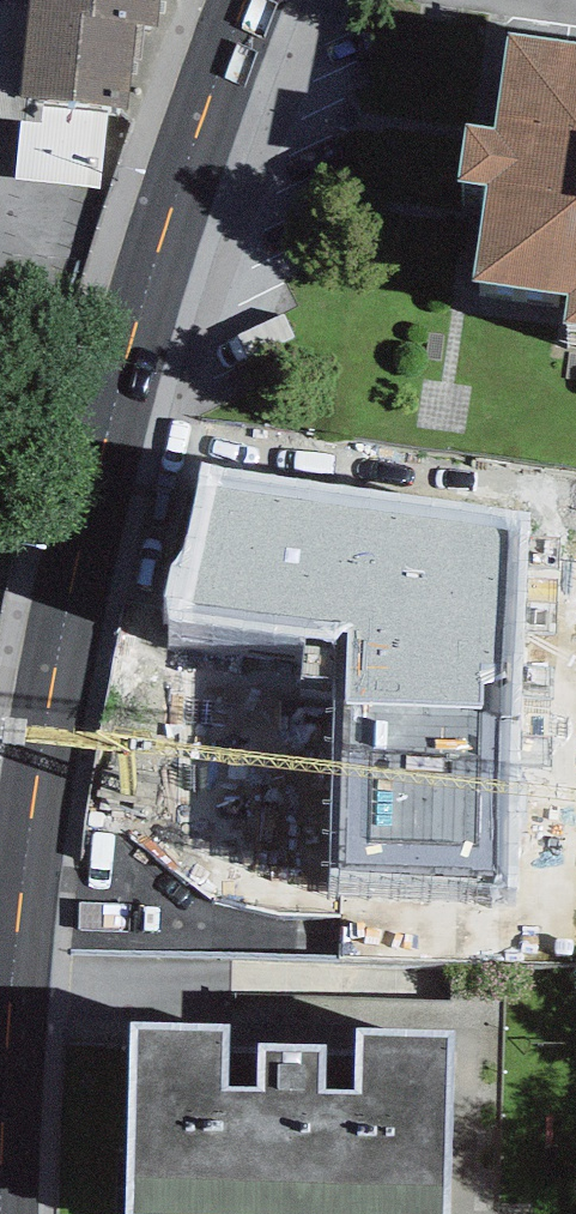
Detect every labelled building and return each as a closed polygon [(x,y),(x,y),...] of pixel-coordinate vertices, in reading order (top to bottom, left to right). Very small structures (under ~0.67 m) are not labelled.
[(18,131),(32,0),(0,0),(0,129),(18,131)] [(18,131),(128,145),(131,109),(136,55),(157,55),(161,20),(163,0),(32,0),(18,131)] [(509,105),(494,202),(467,198),(459,253),(487,257),(472,353),(568,367),(564,397),(575,399),(575,115),(509,105)] [(318,515),(192,487),(164,612),(290,639),(318,515)] [(514,572),(515,598),(453,600),(455,671),(443,671),(445,757),(575,754),(575,570),(514,572)] [(134,1015),(129,1208),(433,1213),(445,1213),(454,1021),(363,1019),(361,1082),(322,1081),(324,1036),(262,1035),(262,1081),(225,1079),(226,1016),(134,1015)]
